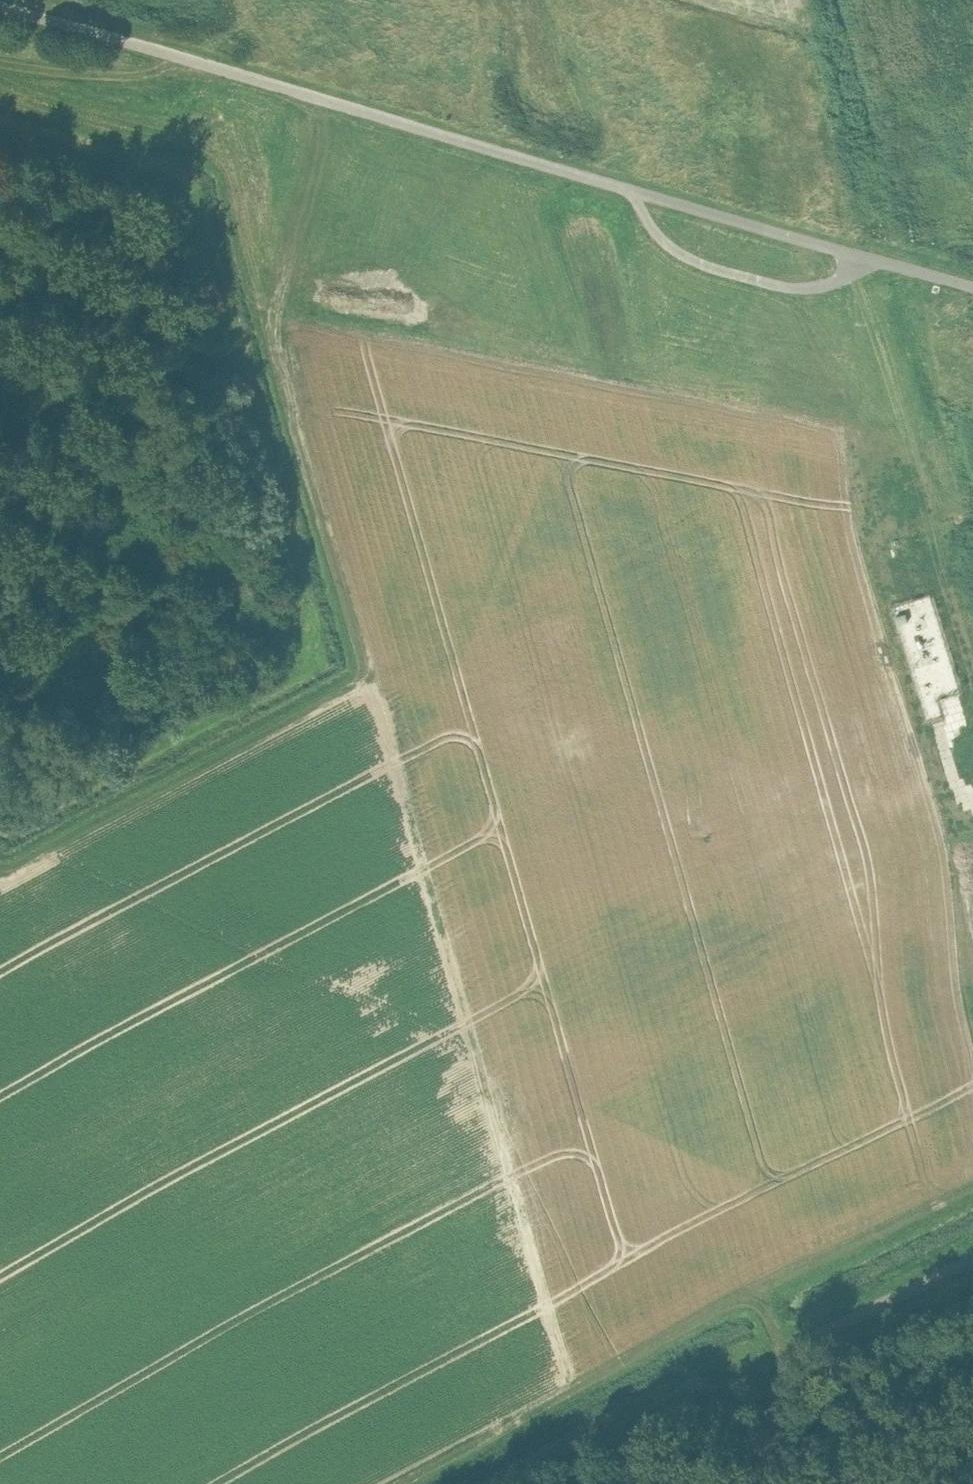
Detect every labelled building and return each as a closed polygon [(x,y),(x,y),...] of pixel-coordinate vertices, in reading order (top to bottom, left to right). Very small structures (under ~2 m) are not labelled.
[(949,674),(941,676),(944,685),(952,683),(949,674)]
